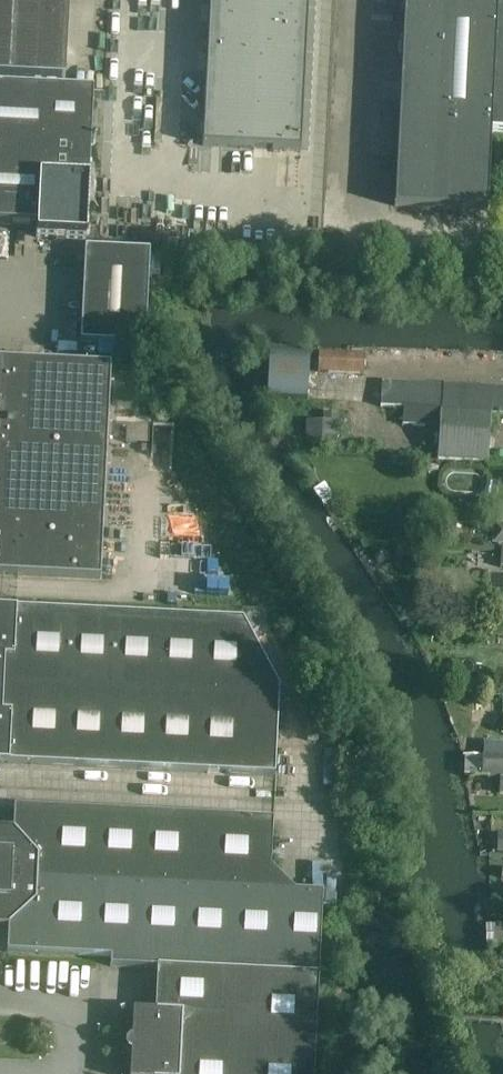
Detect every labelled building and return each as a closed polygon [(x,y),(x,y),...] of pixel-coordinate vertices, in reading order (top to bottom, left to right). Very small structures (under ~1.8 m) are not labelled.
[(66,10),(66,0),(15,0),(14,7),(66,10)] [(202,147),(300,152),(307,0),(209,0),(202,147)] [(394,207),(486,212),(490,133),(502,133),(502,0),(405,0),(394,207)] [(13,30),(14,7),(0,6),(0,30),(13,30)] [(13,30),(64,33),(66,10),(14,7),(13,30)] [(12,54),(13,30),(0,30),(0,53),(12,54)] [(12,54),(63,56),(64,33),(13,30),(12,54)] [(10,78),(12,54),(0,53),(0,77),(10,78)] [(10,78),(62,81),(63,56),(12,54),(10,78)] [(36,227),(36,238),(85,241),(93,93),(0,88),(0,226),(36,227)] [(149,253),(85,250),(80,344),(145,347),(149,253)] [(317,373),(363,376),(364,358),(318,355),(317,373)] [(110,373),(110,368),(0,362),(0,576),(100,581),(110,373)] [(443,411),(490,414),(502,414),(502,390),(404,385),(404,383),(381,382),(380,407),(403,408),(403,409),(439,411),(443,411)] [(439,411),(403,409),(402,425),(437,427),(439,411)] [(490,415),(441,412),(438,460),(488,462),(490,415)] [(308,423),(307,443),(336,444),(337,426),(343,426),(344,417),(338,416),(338,415),(325,414),(325,424),(308,423)] [(493,526),(492,544),(502,544),(502,526),(493,526)] [(278,699),(279,691),(242,622),(0,610),(0,660),(0,662),(0,688),(278,699)] [(0,688),(0,765),(275,779),(278,699),(0,688)] [(483,760),(475,759),(474,774),(488,775),(488,777),(502,778),(502,744),(483,743),(483,760)] [(488,777),(487,785),(499,785),(499,796),(502,796),(502,778),(488,777)] [(269,893),(272,823),(14,810),(13,832),(0,832),(0,879),(269,893)] [(8,930),(7,954),(111,959),(110,968),(157,971),(318,979),(322,896),(269,893),(0,879),(0,930),(8,930)] [(500,924),(500,928),(494,927),(494,926),(486,926),(486,950),(493,950),(493,951),(502,951),(502,924),(500,924)] [(157,971),(155,1014),(133,1013),(131,1041),(128,1043),(126,1046),(126,1050),(128,1053),(131,1055),(130,1073),(313,1073),(318,979),(157,971)]
